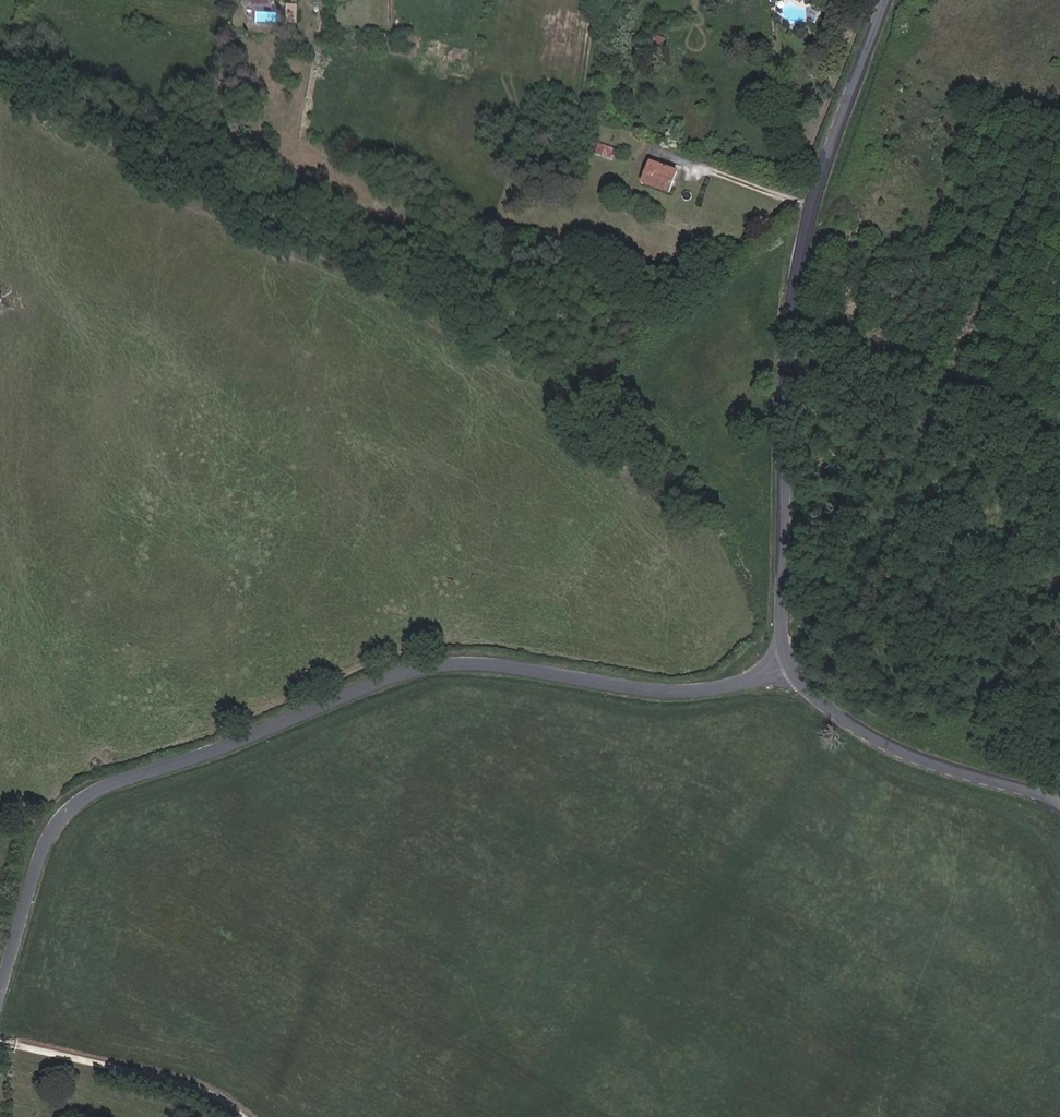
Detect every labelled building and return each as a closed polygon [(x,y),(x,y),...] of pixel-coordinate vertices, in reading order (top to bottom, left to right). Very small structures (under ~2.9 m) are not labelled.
[(297,23),(297,5),(288,5),(288,23),(297,23)] [(612,160),(616,150),(600,145),(596,155),(612,160)] [(668,195),(680,175),(655,159),(642,179),(668,195)]
